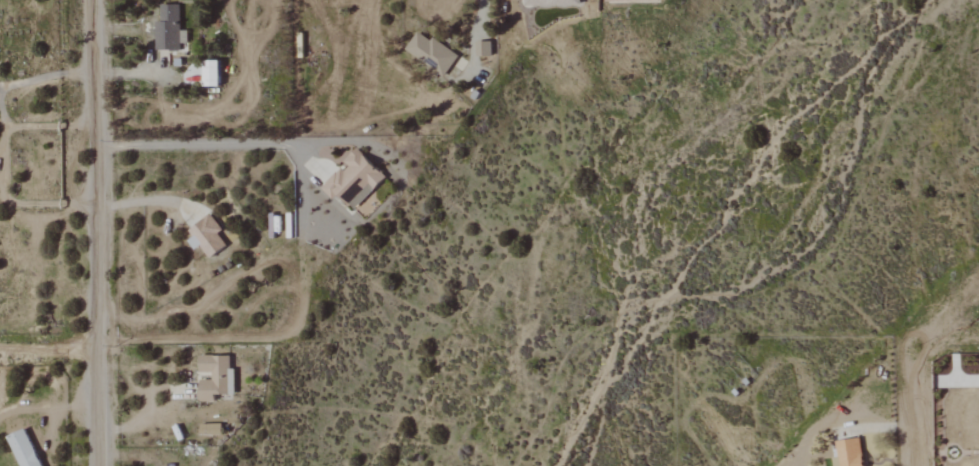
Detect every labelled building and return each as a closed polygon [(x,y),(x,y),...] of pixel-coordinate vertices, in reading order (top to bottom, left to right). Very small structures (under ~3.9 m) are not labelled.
[(459,56),(433,37),(430,41),(419,32),(406,49),(443,77),(459,56)] [(492,42),(477,41),(477,56),(492,56),(492,42)] [(219,61),(203,61),(204,87),(219,87),(219,61)] [(344,161),(346,164),(321,188),(332,199),(337,194),(353,211),(386,179),(357,149),(344,161)] [(230,356),(199,356),(199,372),(212,373),(212,381),(199,381),(199,402),(214,403),(214,395),(235,395),(235,369),(230,369),(230,356)] [(25,428),(7,436),(20,465),(42,465),(25,428)] [(834,465),(863,465),(861,438),(836,440),(837,457),(833,457),(834,465)]
